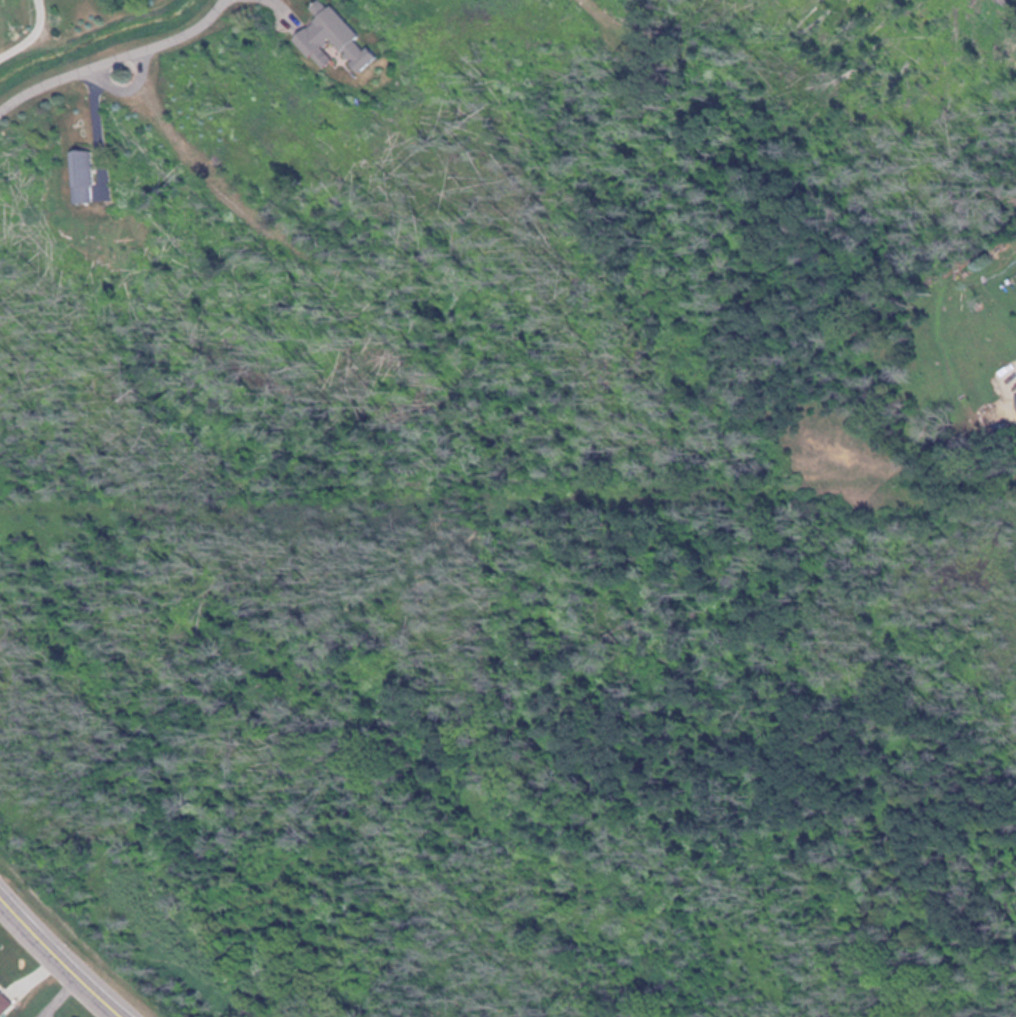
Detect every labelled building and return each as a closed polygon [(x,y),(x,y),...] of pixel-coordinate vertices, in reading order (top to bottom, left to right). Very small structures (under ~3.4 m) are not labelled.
[(305,38),(323,58),(343,40),(371,71),(390,53),(382,43),(379,46),(371,38),(374,36),(341,0),(328,0),(320,7),(329,16),(305,38)] [(98,195),(98,150),(82,150),(82,195),(98,195)] [(0,975),(0,1016),(12,1016),(27,1003),(0,975)]
